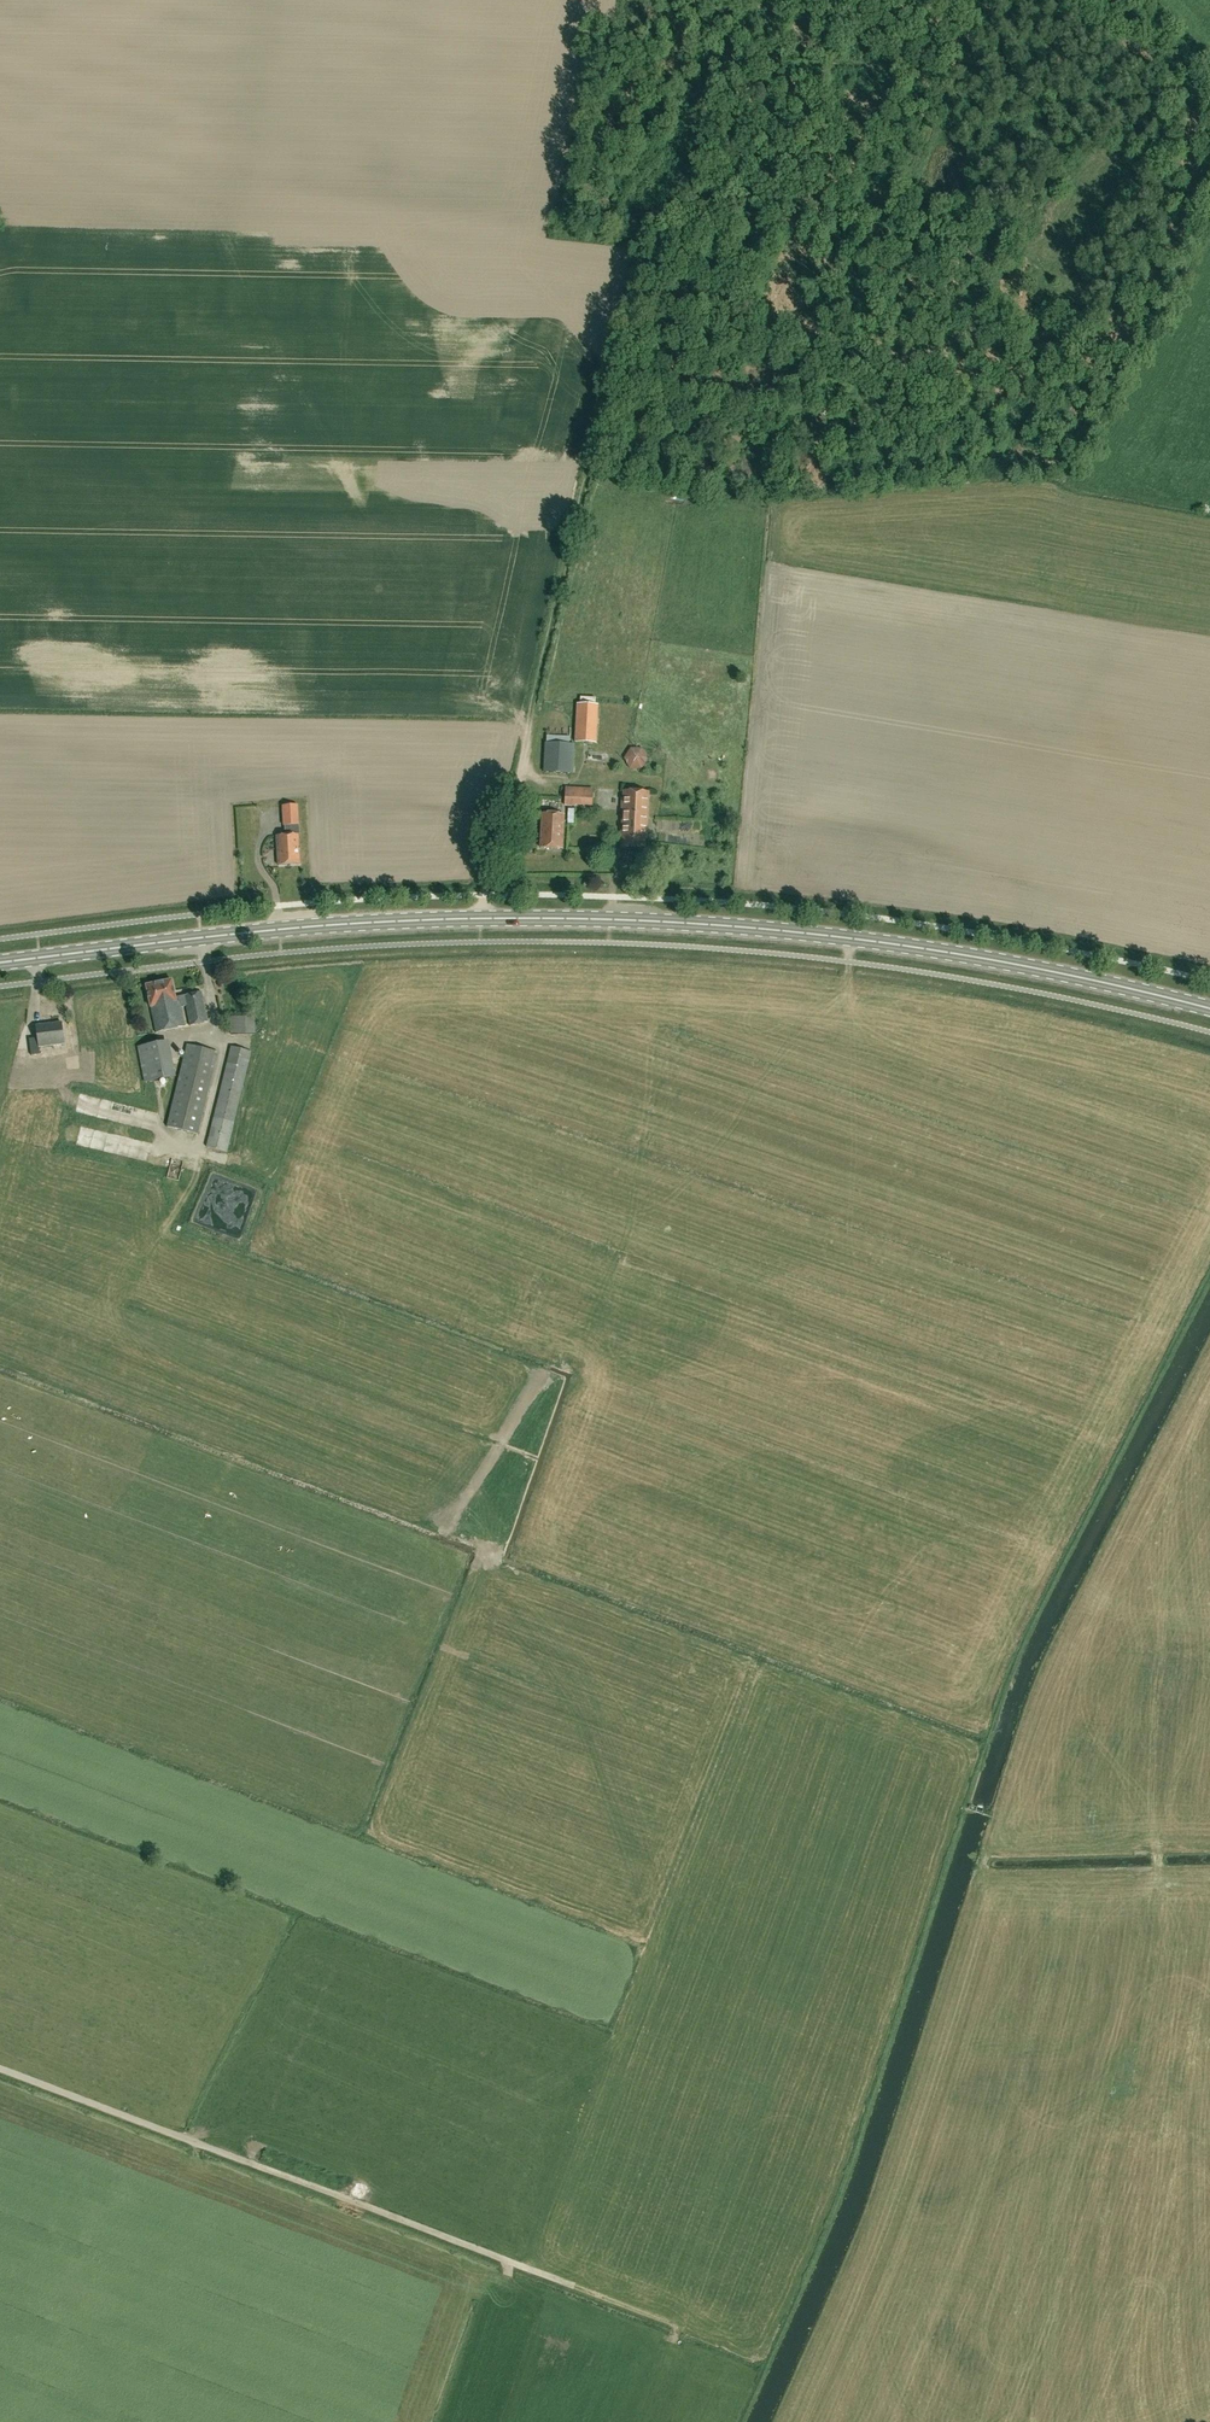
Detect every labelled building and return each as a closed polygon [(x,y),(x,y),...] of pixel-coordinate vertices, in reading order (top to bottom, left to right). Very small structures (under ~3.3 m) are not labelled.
[(672,490),(670,499),(686,503),(688,493),(672,490)] [(596,743),(598,704),(577,703),(575,742),(596,743)] [(632,760),(645,756),(641,740),(628,744),(632,760)] [(548,741),(546,770),(571,772),(574,744),(548,741)] [(565,787),(564,805),(575,805),(575,804),(592,804),(593,789),(565,787)] [(623,790),(621,846),(645,847),(645,831),(647,831),(649,792),(623,790)] [(722,811),(722,795),(713,795),(712,810),(722,811)] [(298,805),(283,806),(284,826),(299,825),(298,805)] [(542,813),(540,847),(562,848),(564,814),(542,813)] [(300,864),(299,835),(277,836),(279,866),(300,864)] [(186,1005),(190,1026),(208,1022),(202,992),(176,997),(172,980),(146,985),(151,1007),(157,1033),(186,1027),(181,1006),(186,1005)] [(230,1016),(231,1034),(258,1033),(258,1016),(230,1016)] [(39,1047),(64,1043),(61,1022),(36,1025),(38,1038),(29,1039),(32,1056),(40,1054),(39,1047)] [(141,1077),(167,1074),(162,1036),(136,1039),(141,1077)] [(188,1044),(167,1126),(198,1134),(218,1052),(188,1044)] [(232,1046),(207,1147),(227,1151),(251,1051),(232,1046)]
